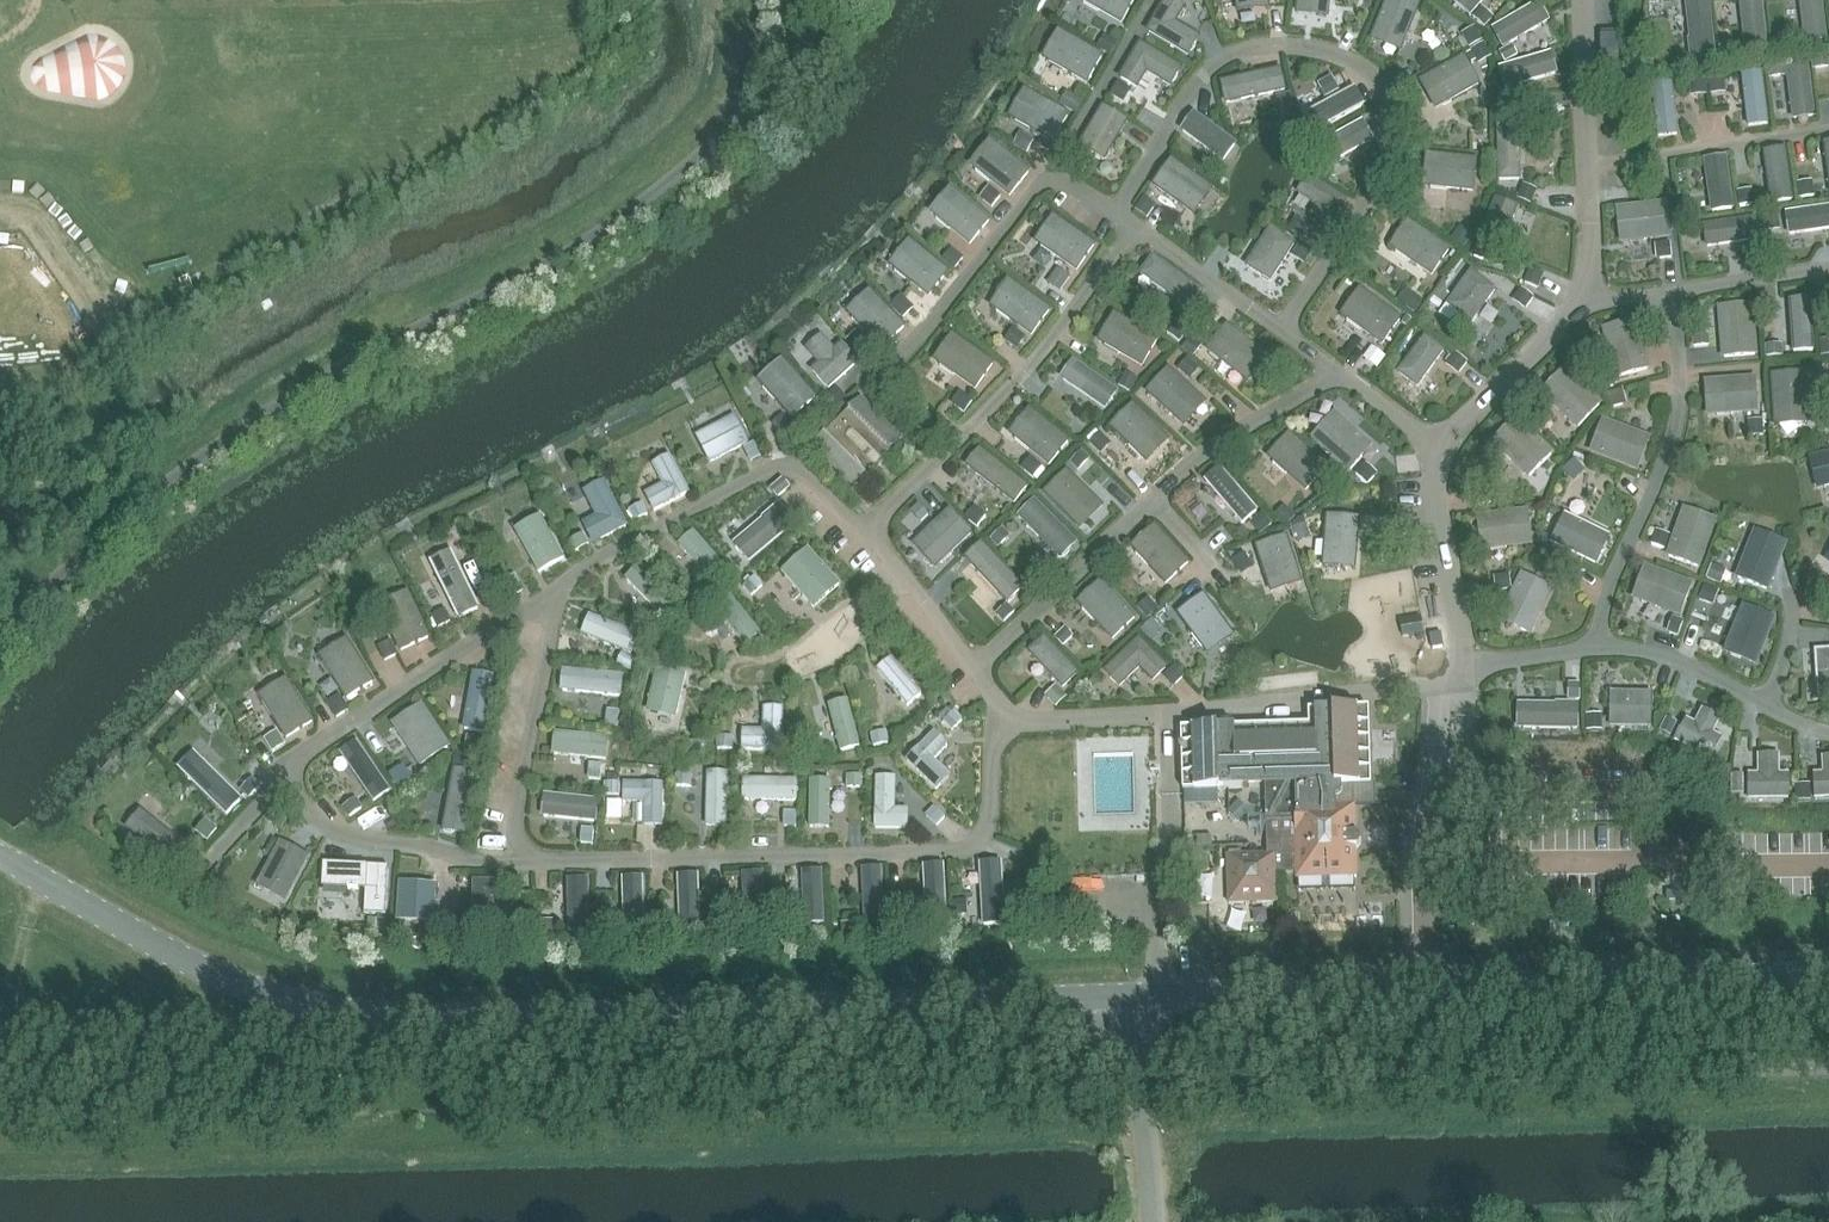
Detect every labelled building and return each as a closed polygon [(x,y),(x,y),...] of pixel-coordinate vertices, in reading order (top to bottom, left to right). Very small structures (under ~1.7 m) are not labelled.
[(1049,21),(1111,56),(1143,0),(1060,0),(1049,21)] [(1224,44),(1206,0),(1158,0),(1156,2),(1137,35),(1190,78),(1199,67),(1211,55),(1224,44)] [(1239,14),(1274,13),(1274,0),(1238,0),(1239,14)] [(1294,15),(1330,21),(1334,0),(1297,0),(1294,15)] [(1398,55),(1419,7),(1402,0),(1387,0),(1369,42),(1398,55)] [(1470,16),(1484,0),(1451,0),(1470,16)] [(1572,111),(1569,13),(1568,0),(1539,0),(1489,38),(1490,111),(1572,111)] [(1645,77),(1708,70),(1721,68),(1713,0),(1648,0),(1645,77)] [(1721,68),(1764,61),(1768,60),(1761,0),(1713,0),(1721,68)] [(1768,60),(1812,52),(1828,50),(1828,0),(1761,0),(1768,60)] [(1043,31),(1013,79),(1048,98),(1076,115),(1111,56),(1049,21),(1043,31)] [(1137,35),(1099,100),(1152,135),(1181,90),(1190,78),(1137,35)] [(1490,111),(1489,38),(1395,87),(1399,101),(1402,121),(1403,147),(1491,155),(1490,111)] [(1812,52),(1814,62),(1822,124),(1828,123),(1828,50),(1812,52)] [(1224,72),(1211,85),(1247,139),(1252,134),(1255,132),(1267,127),(1274,127),(1280,127),(1286,129),(1294,108),(1283,57),(1261,59),(1242,63),(1224,72)] [(1764,61),(1721,68),(1708,70),(1715,136),(1773,129),(1764,61)] [(1818,121),(1812,67),(1787,70),(1794,124),(1818,121)] [(1708,70),(1645,77),(1652,145),(1715,136),(1708,70)] [(1319,87),(1328,105),(1311,113),(1321,134),(1371,108),(1360,86),(1344,94),(1336,78),(1319,87)] [(1000,100),(981,129),(1046,167),(1076,115),(1048,98),(1013,79),(1000,100)] [(1152,135),(1099,100),(1059,168),(1107,197),(1109,198),(1112,197),(1114,196),(1117,193),(1152,135)] [(1493,188),(1574,203),(1572,111),(1490,111),(1491,155),(1493,155),(1493,188)] [(1198,115),(1184,134),(1227,164),(1240,146),(1198,115)] [(1375,143),(1364,123),(1320,148),(1332,168),(1375,143)] [(1046,167),(981,129),(962,159),(946,179),(996,220),(1031,175),(1033,173),(1035,172),(1037,170),(1039,169),(1046,167)] [(1787,143),(1796,203),(1826,198),(1828,198),(1828,137),(1787,143)] [(1796,203),(1787,143),(1718,154),(1726,212),(1751,209),(1796,203)] [(1726,212),(1718,154),(1655,164),(1663,221),(1676,219),(1726,212)] [(1425,188),(1477,196),(1482,163),(1430,156),(1425,188)] [(1224,197),(1219,194),(1171,162),(1153,188),(1207,223),(1224,197)] [(928,203),(904,230),(956,272),(958,274),(983,243),(999,223),(996,220),(946,179),(928,203)] [(1464,250),(1561,305),(1569,290),(1573,277),(1575,249),(1574,203),(1493,188),(1464,250)] [(1303,237),(1320,210),(1297,195),(1280,222),(1303,237)] [(1751,209),(1759,271),(1828,261),(1828,216),(1826,198),(1796,203),(1751,209)] [(1065,217),(1042,201),(1018,232),(993,263),(994,263),(1022,284),(1058,311),(1084,275),(1106,245),(1065,217)] [(1759,271),(1751,209),(1726,212),(1676,219),(1685,281),(1759,271)] [(1290,234),(1261,216),(1253,231),(1253,232),(1253,234),(1252,236),(1251,237),(1249,239),(1248,240),(1246,241),(1243,241),(1241,241),(1239,241),(1237,240),(1235,239),(1235,238),(1233,237),(1232,237),(1230,237),(1228,237),(1227,237),(1225,238),(1224,239),(1223,240),(1221,241),(1220,242),(1219,243),(1217,244),(1215,244),(1213,244),(1211,244),(1210,244),(1208,243),(1207,242),(1197,257),(1197,258),(1273,311),(1274,312),(1275,312),(1276,312),(1278,312),(1280,312),(1281,311),(1281,310),(1319,253),(1290,234)] [(1394,217),(1372,253),(1430,288),(1452,252),(1394,217)] [(1676,219),(1663,221),(1601,230),(1601,267),(1603,278),(1605,283),(1610,286),(1615,289),(1627,290),(1685,281),(1676,219)] [(896,240),(858,272),(910,327),(921,313),(933,299),(956,272),(904,230),(896,240)] [(1118,261),(1092,296),(1177,347),(1224,300),(1172,263),(1149,248),(1139,247),(1127,252),(1118,261)] [(1416,317),(1494,374),(1551,319),(1561,305),(1464,250),(1438,286),(1416,317)] [(1022,284),(994,263),(971,292),(946,323),(981,347),(1015,372),(1036,348),(1062,313),(1058,311),(1022,284)] [(1304,334),(1369,382),(1391,350),(1416,317),(1340,264),(1303,320),(1302,321),(1302,323),(1302,325),(1302,327),(1302,329),(1303,330),(1304,333),(1304,334)] [(852,278),(813,307),(864,363),(871,361),(874,360),(877,359),(880,357),(884,354),(886,352),(910,327),(858,272),(852,278)] [(1764,362),(1764,364),(1828,360),(1828,276),(1757,287),(1764,362)] [(1682,321),(1686,368),(1764,362),(1757,287),(1703,296),(1694,298),(1687,303),(1684,311),(1682,321)] [(1092,296),(1056,345),(1130,395),(1177,347),(1092,296)] [(1311,365),(1224,300),(1177,347),(1253,408),(1279,394),(1306,380),(1310,378),(1313,373),(1312,368),(1311,365)] [(1556,353),(1598,395),(1667,375),(1666,364),(1668,342),(1668,327),(1667,319),(1654,307),(1644,304),(1620,306),(1605,310),(1597,314),(1556,353)] [(813,307),(770,339),(827,401),(864,363),(813,307)] [(1416,317),(1369,382),(1415,416),(1423,421),(1434,422),(1447,418),(1453,414),(1494,374),(1416,317)] [(943,441),(1015,372),(946,323),(898,372),(889,377),(883,379),(943,441)] [(770,339),(721,375),(765,458),(827,401),(770,339)] [(1056,345),(1018,393),(1079,444),(1082,442),(1130,395),(1056,345)] [(1204,369),(1177,347),(1130,395),(1166,428),(1190,449),(1196,444),(1202,440),(1207,436),(1219,428),(1230,422),(1253,408),(1204,369)] [(1598,395),(1556,353),(1506,401),(1565,462),(1571,450),(1607,405),(1598,395)] [(1764,364),(1771,457),(1774,456),(1778,456),(1784,457),(1786,457),(1791,459),(1793,460),(1795,462),(1796,463),(1811,451),(1828,447),(1828,360),(1764,364)] [(1767,416),(1764,364),(1764,362),(1686,368),(1687,385),(1687,393),(1687,397),(1686,405),(1686,411),(1683,427),(1682,433),(1681,438),(1679,443),(1677,449),(1676,454),(1697,464),(1700,463),(1702,462),(1705,462),(1707,461),(1709,461),(1712,462),(1716,463),(1725,463),(1728,463),(1730,463),(1737,462),(1742,463),(1747,462),(1752,462),(1761,459),(1771,457),(1767,416)] [(698,393),(656,419),(699,498),(768,462),(765,458),(721,375),(698,393)] [(1667,375),(1598,395),(1607,405),(1571,450),(1646,479),(1663,431),(1664,425),(1665,418),(1666,411),(1667,403),(1668,395),(1668,385),(1667,375)] [(1079,444),(1018,393),(992,421),(976,438),(1035,485),(1079,444)] [(1328,396),(1283,420),(1317,449),(1343,473),(1345,488),(1389,484),(1389,481),(1413,477),(1408,449),(1405,441),(1395,428),(1352,395),(1347,393),(1341,393),(1336,393),(1328,396)] [(1166,428),(1130,395),(1082,442),(1079,444),(1083,447),(1135,498),(1159,476),(1177,460),(1186,452),(1190,449),(1166,428)] [(852,489),(902,439),(860,397),(810,448),(852,489)] [(1565,462),(1506,401),(1473,437),(1463,451),(1456,465),(1452,480),(1452,489),(1455,514),(1546,504),(1565,462)] [(642,428),(595,454),(637,531),(699,498),(656,419),(642,428)] [(1219,458),(1283,530),(1289,528),(1313,508),(1335,489),(1345,488),(1343,473),(1317,449),(1283,420),(1244,442),(1239,444),(1229,451),(1219,458)] [(956,509),(983,537),(1031,489),(1035,485),(976,438),(931,482),(956,509)] [(1079,444),(1035,485),(1031,489),(1069,527),(1087,546),(1110,523),(1135,498),(1083,447),(1079,444)] [(1811,451),(1796,463),(1800,473),(1799,483),(1806,512),(1822,511),(1828,516),(1828,447),(1811,451)] [(1646,479),(1571,450),(1565,462),(1546,504),(1541,545),(1602,574),(1646,479)] [(550,473),(530,483),(576,566),(581,562),(600,551),(637,531),(595,454),(593,455),(550,473)] [(1283,530),(1219,458),(1218,457),(1174,496),(1173,498),(1172,500),(1171,502),(1172,504),(1218,553),(1222,552),(1255,539),(1283,530)] [(1692,488),(1692,484),(1668,474),(1630,556),(1700,581),(1727,507),(1724,507),(1719,505),(1697,492),(1692,488)] [(956,509),(931,482),(907,505),(899,513),(897,515),(896,517),(895,519),(894,521),(893,523),(892,526),(892,528),(892,530),(892,534),(893,536),(894,540),(897,547),(900,552),(903,557),(929,588),(948,570),(983,537),(956,509)] [(457,515),(507,606),(510,613),(576,566),(530,483),(504,496),(460,513),(457,515)] [(806,525),(764,483),(689,522),(738,576),(806,525)] [(1405,570),(1389,484),(1345,488),(1335,489),(1313,508),(1289,528),(1320,620),(1322,619),(1330,616),(1337,612),(1338,612),(1340,611),(1342,611),(1344,611),(1347,611),(1351,580),(1405,570)] [(985,540),(1036,594),(1087,546),(1031,489),(983,537),(985,540)] [(1455,514),(1471,611),(1500,607),(1523,562),(1525,562),(1541,545),(1546,504),(1455,514)] [(1736,507),(1727,507),(1700,581),(1783,611),(1780,589),(1800,586),(1799,583),(1798,578),(1796,574),(1792,550),(1788,530),(1783,530),(1776,524),(1769,517),(1766,516),(1761,517),(1754,519),(1749,518),(1741,508),(1736,507)] [(507,606),(457,515),(419,535),(393,551),(439,649),(507,606)] [(1148,520),(1097,570),(1148,622),(1184,588),(1202,573),(1153,520),(1151,519),(1150,520),(1148,520)] [(738,576),(689,522),(632,552),(693,612),(729,584),(738,576)] [(729,584),(780,648),(788,644),(797,638),(806,631),(830,610),(843,601),(855,596),(863,593),(872,592),(806,525),(738,576),(729,584)] [(1320,620),(1289,528),(1283,530),(1255,539),(1222,552),(1218,553),(1215,556),(1218,560),(1212,565),(1205,570),(1207,579),(1208,586),(1249,641),(1253,638),(1255,636),(1258,633),(1261,631),(1263,628),(1271,618),(1273,615),(1277,610),(1279,607),(1282,604),(1285,603),(1288,601),(1293,600),(1294,600),(1296,601),(1297,602),(1299,603),(1300,604),(1303,608),(1305,611),(1308,614),(1311,618),(1313,619),(1315,620),(1317,620),(1319,620),(1320,620)] [(985,540),(983,537),(948,570),(929,588),(971,645),(973,646),(975,646),(979,646),(980,645),(982,644),(1036,594),(985,540)] [(1602,574),(1541,545),(1525,562),(1523,562),(1500,607),(1471,611),(1476,639),(1476,641),(1477,642),(1478,644),(1479,645),(1481,646),(1483,647),(1487,648),(1490,648),(1500,648),(1512,648),(1555,642),(1559,642),(1562,642),(1565,641),(1569,640),(1574,637),(1577,636),(1580,634),(1582,632),(1585,628),(1587,625),(1588,622),(1589,618),(1591,608),(1594,597),(1597,587),(1600,579),(1602,574)] [(439,649),(393,551),(350,580),(336,590),(368,663),(383,686),(439,649)] [(659,640),(693,612),(632,552),(606,565),(587,577),(574,588),(569,595),(566,602),(659,640)] [(1700,581),(1630,556),(1614,596),(1609,622),(1610,631),(1614,638),(1619,641),(1642,644),(1674,652),(1700,581)] [(1148,622),(1097,570),(1039,625),(1090,677),(1139,630),(1148,622)] [(1207,579),(1205,570),(1202,573),(1184,588),(1148,622),(1139,630),(1206,698),(1220,697),(1242,664),(1240,663),(1239,661),(1238,659),(1237,658),(1237,657),(1237,656),(1237,654),(1238,651),(1238,650),(1240,648),(1242,646),(1244,644),(1249,641),(1208,586),(1207,579)] [(1783,611),(1700,581),(1674,652),(1728,675),(1742,683),(1748,686),(1754,686),(1761,684),(1765,679),(1769,673),(1775,656),(1781,635),(1783,611)] [(647,650),(645,655),(724,674),(728,661),(735,658),(740,656),(746,655),(752,655),(766,653),(771,651),(776,649),(780,648),(729,584),(659,640),(647,650)] [(368,663),(336,590),(275,636),(269,641),(322,726),(383,686),(368,663)] [(566,602),(552,664),(641,673),(645,655),(647,650),(659,640),(566,602)] [(1803,624),(1784,688),(1785,700),(1791,709),(1801,714),(1826,723),(1828,723),(1828,628),(1803,624)] [(1039,625),(999,663),(998,664),(997,666),(996,667),(995,669),(994,671),(994,673),(995,676),(995,678),(996,679),(1003,687),(1005,691),(1009,695),(1015,700),(1018,702),(1020,703),(1022,704),(1026,706),(1029,706),(1031,707),(1034,707),(1050,707),(1058,706),(1090,677),(1039,625)] [(942,697),(887,626),(844,661),(870,762),(879,762),(888,753),(942,697)] [(417,690),(460,752),(487,757),(513,627),(417,690)] [(1090,677),(1058,706),(1206,698),(1139,630),(1090,677)] [(322,726),(269,641),(224,681),(217,689),(234,716),(251,743),(252,744),(264,764),(322,726)] [(645,655),(641,673),(627,734),(624,767),(670,766),(708,765),(716,702),(732,689),(728,685),(724,679),(723,674),(724,674),(645,655)] [(1601,659),(1579,661),(1584,730),(1649,734),(1653,664),(1631,659),(1601,659)] [(870,762),(844,661),(825,674),(821,676),(816,679),(806,683),(798,685),(790,688),(788,764),(803,763),(869,762),(870,762)] [(1579,661),(1507,672),(1513,731),(1584,730),(1579,661)] [(641,673),(552,664),(540,725),(627,734),(641,673)] [(1665,666),(1653,664),(1649,734),(1678,743),(1699,758),(1726,696),(1695,678),(1665,666)] [(788,764),(790,688),(773,691),(761,692),(748,691),(736,690),(732,689),(716,702),(708,765),(735,765),(788,764)] [(234,716),(217,689),(194,713),(158,754),(228,822),(270,777),(270,776),(270,774),(270,772),(269,771),(268,769),(266,767),(264,764),(252,744),(251,743),(234,716)] [(381,713),(350,734),(390,794),(460,752),(417,690),(381,713)] [(948,690),(942,697),(888,753),(971,833),(973,829),(976,824),(978,821),(979,817),(980,814),(981,810),(982,805),(983,769),(984,743),(984,738),(984,736),(948,690)] [(1736,702),(1726,696),(1699,758),(1743,791),(1775,798),(1792,730),(1736,702)] [(1370,793),(1367,708),(1315,710),(1315,736),(1234,738),(1233,727),(1183,729),(1183,733),(1183,795),(1216,795),(1216,789),(1244,788),(1266,788),(1266,854),(1240,855),(1240,850),(1229,851),(1229,855),(1227,855),(1227,903),(1276,902),(1275,874),(1293,875),(1294,879),(1356,878),(1356,856),(1356,849),(1360,845),(1360,840),(1356,836),(1355,793),(1370,793)] [(627,734),(540,725),(528,788),(604,796),(607,767),(624,767),(627,734)] [(1792,730),(1775,798),(1822,802),(1828,801),(1828,742),(1815,739),(1792,730)] [(390,794),(350,734),(322,754),(310,765),(306,773),(305,784),(310,796),(321,810),(333,817),(341,821),(347,823),(390,794)] [(487,757),(460,752),(390,794),(347,823),(390,832),(433,835),(470,847),(487,757)] [(870,762),(869,762),(868,846),(905,845),(935,844),(951,843),(955,842),(959,841),(963,839),(967,837),(971,833),(888,753),(879,762),(870,762)] [(228,822),(158,754),(100,810),(96,815),(191,891),(217,862),(202,850),(228,822)] [(803,763),(802,847),(868,846),(869,762),(803,763)] [(788,764),(735,765),(733,849),(802,847),(803,763),(788,764)] [(708,765),(670,766),(669,850),(733,849),(735,765),(708,765)] [(669,850),(670,766),(624,767),(607,767),(604,796),(598,852),(646,852),(646,849),(669,850)] [(604,796),(528,788),(523,812),(522,830),(523,837),(531,849),(540,853),(598,852),(604,796)] [(1237,823),(1247,812),(1237,802),(1226,812),(1237,823)] [(199,888),(327,930),(327,921),(331,856),(253,828),(199,888)] [(954,923),(954,927),(1023,924),(1021,880),(1029,852),(991,838),(979,855),(970,858),(953,860),(954,923)] [(1207,854),(1188,854),(1188,869),(1207,869),(1207,854)] [(328,931),(393,936),(394,915),(395,866),(332,856),(328,931)] [(952,860),(891,862),(893,928),(954,927),(952,860)] [(891,862),(830,863),(832,930),(893,928),(891,862)] [(830,863),(771,865),(773,933),(832,930),(830,863)] [(771,865),(713,866),(715,934),(773,933),(771,865)] [(455,936),(464,874),(437,870),(397,866),(395,936),(455,936)] [(713,866),(653,868),(654,936),(715,934),(713,866)] [(548,869),(534,870),(536,938),(592,937),(592,868),(548,869)] [(653,868),(592,868),(592,937),(654,936),(653,868)] [(467,912),(463,936),(536,938),(534,870),(466,874),(467,912)]
